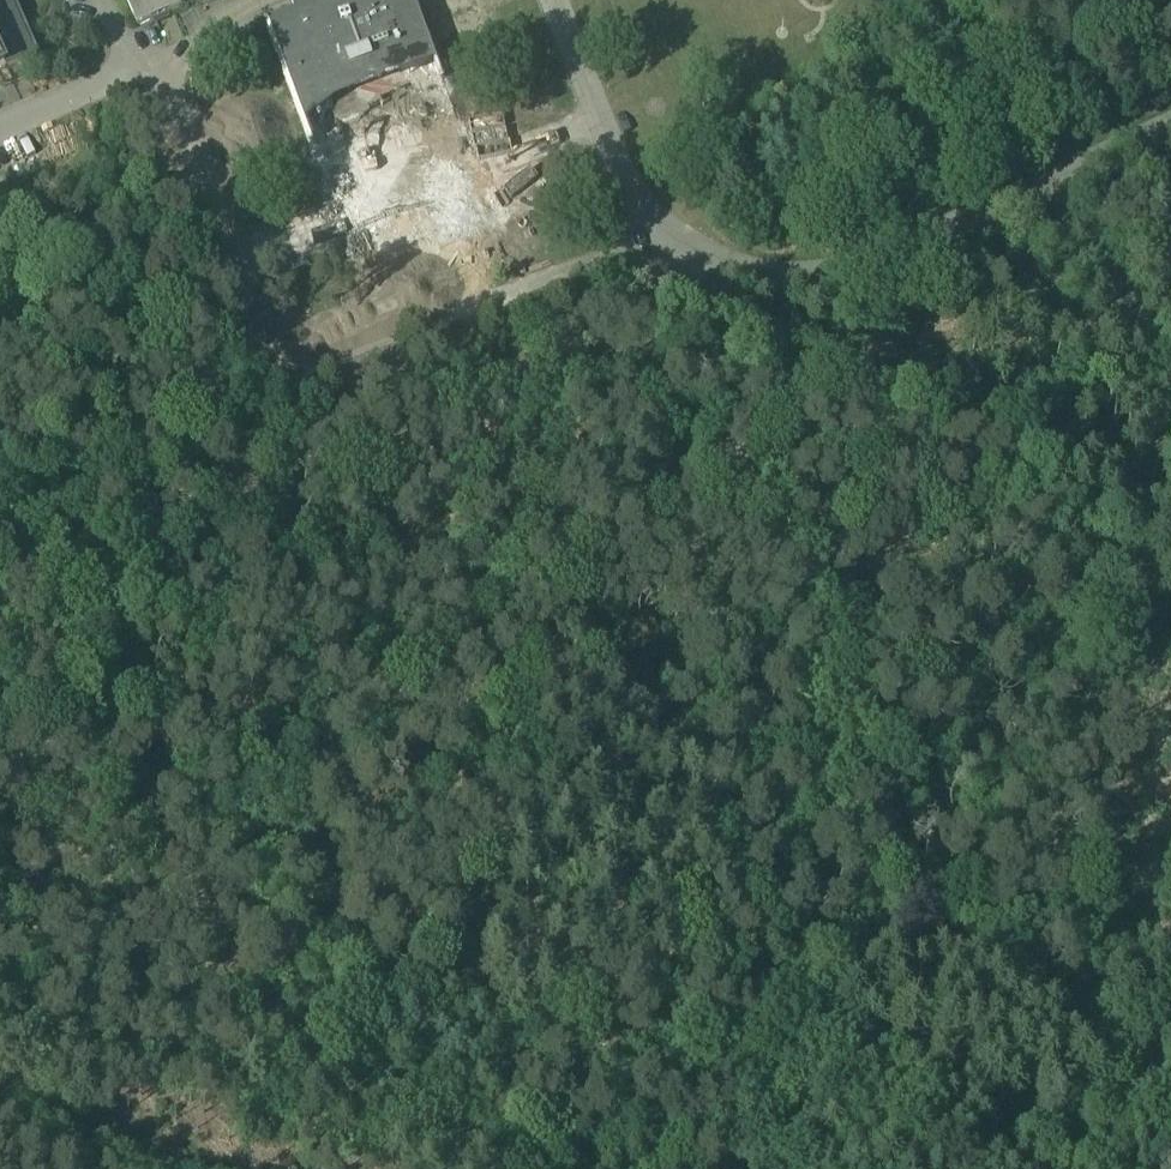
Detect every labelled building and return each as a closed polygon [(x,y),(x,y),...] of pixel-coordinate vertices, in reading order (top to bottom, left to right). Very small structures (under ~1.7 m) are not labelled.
[(6,69),(5,69),(24,61),(12,34),(23,30),(10,0),(0,0),(0,71),(6,69)] [(174,0),(130,0),(142,27),(179,10),(174,0)]
